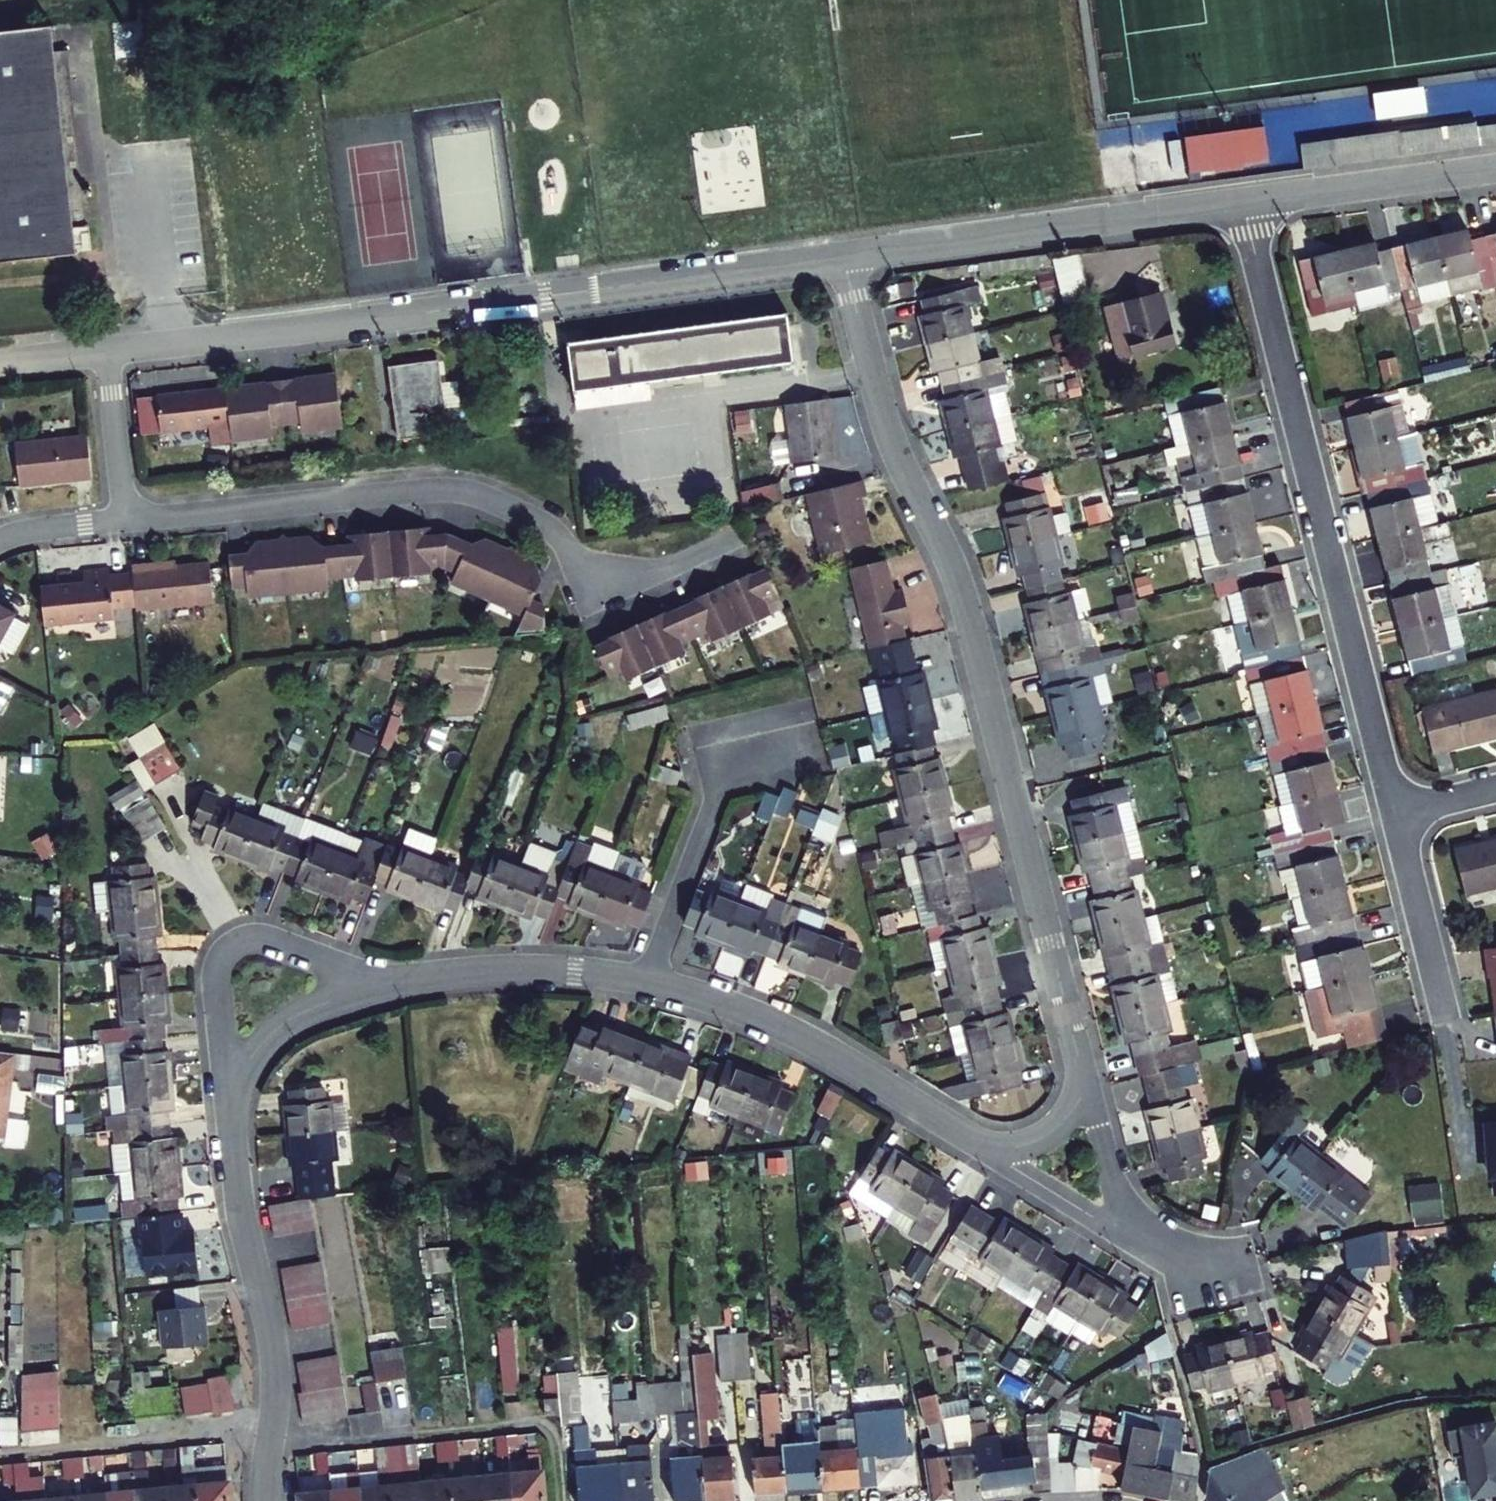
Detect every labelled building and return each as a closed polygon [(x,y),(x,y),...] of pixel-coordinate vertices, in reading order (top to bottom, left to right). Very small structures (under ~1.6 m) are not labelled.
[(71,49),(53,51),(50,26),(0,33),(0,264),(78,254),(75,227),(92,225),(71,49)] [(1264,125),(1184,136),(1189,173),(1270,162),(1264,125)] [(1472,240),(1469,230),(1440,237),(1450,279),(1494,268),(1487,237),(1472,240)] [(1487,237),(1494,268),(1495,276),(1495,235),(1487,237)] [(1450,279),(1440,237),(1395,248),(1406,290),(1450,279)] [(1382,251),(1379,240),(1348,248),(1365,317),(1365,320),(1410,309),(1406,290),(1395,248),(1382,251)] [(1365,317),(1348,248),(1305,259),(1321,328),(1365,317)] [(1053,257),(1060,302),(1085,298),(1077,253),(1053,257)] [(928,303),(931,318),(925,319),(932,347),(978,336),(971,308),(967,309),(963,295),(928,303)] [(1166,309),(1124,318),(1135,368),(1178,359),(1166,309)] [(1122,371),(1135,368),(1124,318),(1111,321),(1122,371)] [(791,372),(789,323),(569,337),(577,387),(791,372)] [(1008,360),(985,365),(978,336),(932,347),(939,376),(944,374),(947,388),(1011,373),(1008,360)] [(487,393),(480,346),(431,353),(441,423),(469,419),(466,396),(487,393)] [(992,394),(1015,388),(1011,373),(947,388),(951,402),(945,404),(952,433),(999,423),(992,394)] [(307,379),(298,391),(283,393),(287,421),(300,420),(301,430),(343,424),(337,374),(307,379)] [(298,391),(307,379),(281,382),(283,393),(298,391)] [(283,393),(281,382),(256,386),(270,395),(283,393)] [(270,395),(256,386),(227,391),(234,440),(275,434),(273,424),(287,421),(283,393),(270,395)] [(205,392),(156,399),(161,437),(210,430),(212,443),(234,440),(227,391),(205,394),(205,392)] [(1220,395),(1164,408),(1174,453),(1231,440),(1220,395)] [(1387,395),(1346,405),(1358,451),(1399,441),(1387,395)] [(849,435),(845,406),(800,412),(805,447),(801,447),(803,470),(848,465),(844,436),(849,435)] [(1001,453),(1006,452),(999,423),(952,433),(959,463),(964,462),(972,496),(1014,486),(1009,468),(1005,469),(1001,453)] [(95,478),(90,435),(18,443),(23,486),(95,478)] [(774,437),(774,460),(786,460),(786,438),(774,437)] [(1231,440),(1174,453),(1162,456),(1165,467),(1177,464),(1185,499),(1241,486),(1231,440)] [(1369,497),(1410,487),(1399,441),(1358,451),(1369,497)] [(1185,499),(1184,499),(1187,511),(1202,507),(1210,542),(1252,532),(1241,486),(1185,499)] [(878,487),(871,489),(874,504),(881,502),(878,487)] [(1380,542),(1421,532),(1410,487),(1369,497),(1380,542)] [(884,550),(874,504),(871,489),(825,499),(838,560),(884,550)] [(795,506),(792,491),(753,499),(756,514),(795,506)] [(1047,514),(1044,499),(1008,507),(1011,522),(1006,523),(1013,553),(1059,543),(1053,512),(1047,514)] [(429,537),(428,526),(394,530),(399,578),(432,575),(431,568),(448,566),(445,535),(435,536),(429,537)] [(359,544),(351,545),(344,545),(347,576),(363,574),(364,581),(399,578),(394,530),(358,533),(359,544)] [(1221,588),(1263,579),(1252,532),(1210,542),(1218,575),(1221,588)] [(1391,587),(1432,577),(1421,532),(1380,542),(1391,587)] [(351,545),(359,544),(358,533),(350,535),(351,545)] [(472,543),(451,535),(445,535),(448,566),(462,573),(458,584),(495,599),(516,551),(487,538),(472,543)] [(329,547),(318,538),(288,541),(293,596),(333,592),(331,578),(347,576),(344,545),(329,547)] [(344,545),(322,538),(318,538),(329,547),(344,545)] [(258,544),(248,556),(234,557),(237,587),(252,587),(253,600),(293,596),(288,541),(258,544)] [(1218,575),(1210,542),(1195,545),(1203,578),(1218,575)] [(1061,572),(1066,571),(1059,543),(1013,553),(1019,581),(1024,580),(1028,595),(1064,586),(1061,572)] [(258,544),(234,556),(234,557),(248,556),(258,544)] [(558,583),(552,568),(516,551),(495,599),(531,615),(522,638),(551,635),(549,611),(551,608),(546,607),(558,583)] [(179,566),(178,559),(155,563),(156,569),(179,566)] [(156,569),(155,563),(134,566),(134,573),(139,605),(139,608),(218,598),(213,562),(179,566),(156,569)] [(771,566),(762,570),(764,575),(769,573),(772,578),(781,573),(771,566)] [(856,577),(874,658),(879,657),(919,648),(916,632),(921,631),(916,610),(911,610),(908,598),(901,567),(856,577)] [(90,570),(91,583),(47,587),(50,624),(120,618),(119,607),(139,605),(134,573),(116,575),(115,568),(90,570)] [(769,573),(764,575),(738,586),(757,629),(788,616),(784,606),(794,602),(781,573),(772,578),(769,573)] [(1287,620),(1277,575),(1263,579),(1221,588),(1225,604),(1238,601),(1244,630),(1287,620)] [(1401,631),(1443,621),(1432,577),(1391,587),(1401,631)] [(709,599),(711,603),(697,609),(710,638),(724,632),(728,641),(757,629),(738,586),(714,597),(709,599)] [(1072,599),(1067,600),(1064,586),(1028,595),(1031,609),(1026,610),(1032,638),(1079,627),(1072,599)] [(712,592),(702,597),(697,609),(711,603),(709,599),(714,597),(712,592)] [(914,597),(908,598),(911,610),(916,610),(914,597)] [(2,648),(24,612),(0,598),(0,646),(2,648)] [(1135,614),(1132,602),(1114,606),(1117,618),(1135,614)] [(697,609),(684,604),(675,608),(677,613),(681,611),(683,615),(697,609)] [(554,634),(560,613),(551,608),(549,611),(551,635),(554,634)] [(681,611),(677,613),(652,624),(670,666),(700,653),(696,644),(710,638),(697,609),(683,615),(681,611)] [(925,630),(920,609),(916,610),(921,631),(925,630)] [(1119,631),(1138,626),(1135,614),(1117,618),(1119,631)] [(1255,675),(1297,665),(1287,620),(1244,630),(1255,675)] [(1412,676),(1454,667),(1443,621),(1401,631),(1412,676)] [(622,636),(624,641),(609,647),(622,675),(637,669),(641,678),(670,666),(652,624),(627,634),(622,636)] [(1099,653),(1085,656),(1079,627),(1032,638),(1038,666),(1044,665),(1047,678),(1102,665),(1099,653)] [(625,629),(614,633),(609,647),(624,641),(622,636),(627,634),(625,629)] [(866,697),(872,724),(888,720),(940,709),(933,681),(927,682),(919,648),(879,657),(887,692),(866,697)] [(1047,678),(1044,665),(1038,666),(1041,679),(1047,678)] [(1091,683),(1105,679),(1102,665),(1047,678),(1050,692),(1045,693),(1052,722),(1097,711),(1091,683)] [(1266,721),(1308,711),(1297,665),(1255,675),(1266,721)] [(1045,693),(1050,692),(1047,678),(1041,679),(1045,693)] [(1,716),(16,687),(3,680),(0,679),(0,715),(1,716)] [(1423,710),(1433,753),(1495,738),(1495,693),(1423,710)] [(672,706),(631,715),(634,729),(675,720),(672,706)] [(899,748),(903,762),(906,761),(940,754),(943,753),(940,740),(946,738),(940,709),(888,720),(894,749),(899,748)] [(1098,743),(1104,742),(1097,711),(1052,722),(1058,752),(1063,751),(1067,764),(1101,756),(1098,743)] [(1276,766),(1318,756),(1308,711),(1266,721),(1276,766)] [(357,727),(350,743),(368,751),(375,735),(357,727)] [(454,733),(440,728),(433,746),(447,751),(454,733)] [(404,736),(394,732),(389,745),(399,749),(404,736)] [(185,776),(169,750),(143,766),(159,792),(185,776)] [(909,774),(903,776),(910,805),(957,794),(950,765),(943,767),(940,754),(906,761),(909,774)] [(1287,813),(1329,803),(1318,756),(1276,766),(1287,813)] [(687,777),(661,766),(656,780),(681,791),(687,777)] [(140,795),(132,782),(115,793),(122,805),(140,795)] [(216,839),(229,845),(227,852),(253,862),(270,816),(244,806),(240,814),(226,809),(230,797),(215,791),(203,823),(219,829),(216,839)] [(791,801),(785,818),(798,822),(808,796),(795,791),(791,801)] [(1133,834),(1122,792),(1068,804),(1071,816),(1065,817),(1073,848),(1118,838),(1133,834)] [(172,824),(153,794),(126,810),(145,841),(172,824)] [(887,839),(890,853),(913,848),(960,838),(956,823),(963,822),(957,794),(910,805),(917,832),(887,839)] [(791,801),(777,796),(767,822),(781,828),(785,818),(791,801)] [(1323,837),(1336,834),(1329,803),(1287,813),(1294,843),(1281,847),(1284,862),(1326,852),(1323,837)] [(812,813),(807,826),(827,834),(827,833),(832,821),(812,813)] [(298,836),(300,828),(270,816),(253,862),(282,873),(285,866),(297,870),(309,840),(298,836)] [(317,819),(309,840),(321,845),(324,837),(350,847),(355,833),(317,819)] [(851,826),(833,819),(832,821),(827,833),(846,840),(851,826)] [(417,829),(408,854),(395,849),(383,879),(396,884),(394,890),(421,901),(437,858),(444,839),(417,829)] [(375,835),(368,853),(350,847),(333,892),(361,903),(364,896),(375,901),(383,879),(395,849),(396,844),(375,835)] [(324,837),(321,845),(309,840),(297,870),(308,874),(305,882),(333,892),(350,847),(324,837)] [(917,893),(918,892),(975,880),(968,849),(962,850),(960,838),(913,848),(916,862),(910,864),(917,893)] [(1118,868),(1125,867),(1118,838),(1073,848),(1080,878),(1085,876),(1088,889),(1122,882),(1118,868)] [(1463,850),(1473,893),(1495,887),(1495,842),(1463,850)] [(534,847),(529,861),(512,906),(541,917),(543,912),(555,916),(563,897),(575,863),(534,847)] [(575,863),(563,897),(575,903),(573,909),(601,920),(623,864),(625,859),(598,848),(596,852),(582,847),(575,863)] [(500,858),(487,853),(476,880),(474,886),(486,891),(485,895),(512,906),(529,861),(503,851),(500,858)] [(1295,907),(1337,898),(1326,852),(1284,862),(1295,907)] [(464,875),(466,869),(437,858),(421,901),(449,911),(451,905),(464,911),(474,886),(476,880),(464,875)] [(623,864),(601,920),(629,930),(632,924),(643,929),(655,898),(642,893),(648,878),(645,873),(623,864)] [(104,883),(107,914),(122,913),(166,909),(164,878),(158,878),(157,865),(125,868),(126,881),(104,883)] [(929,937),(952,931),(979,925),(976,911),(982,909),(975,880),(918,892),(929,937)] [(1131,893),(1124,894),(1122,882),(1088,889),(1091,902),(1086,903),(1092,932),(1138,922),(1131,893)] [(753,902),(737,946),(765,958),(768,951),(779,956),(798,906),(758,890),(753,902)] [(724,898),(710,892),(698,923),(712,929),(710,936),(737,946),(753,902),(726,891),(724,898)] [(1306,953),(1347,943),(1337,898),(1295,907),(1306,953)] [(798,906),(779,956),(792,962),(790,967),(817,978),(833,934),(838,921),(798,906)] [(125,942),(131,941),(133,957),(165,954),(163,939),(169,938),(166,909),(122,913),(125,942)] [(1138,954),(1144,952),(1138,922),(1092,932),(1099,962),(1104,961),(1108,973),(1141,966),(1138,954)] [(956,945),(949,946),(956,975),(1002,964),(995,935),(990,937),(987,924),(979,925),(952,931),(956,945)] [(860,952),(862,946),(833,934),(817,978),(845,990),(848,983),(855,986),(867,955),(860,952)] [(1317,999),(1358,989),(1347,943),(1306,953),(1317,999)] [(1489,1021),(1495,1020),(1495,950),(1476,953),(1480,983),(1484,983),(1489,1021)] [(134,970),(127,970),(129,1002),(174,998),(172,967),(166,967),(165,954),(133,957),(134,970)] [(134,970),(133,957),(111,958),(112,971),(127,970),(134,970)] [(963,1005),(969,1004),(972,1017),(1005,1009),(1002,996),(1009,994),(1002,964),(956,975),(963,1005)] [(1151,980),(1144,981),(1141,966),(1108,973),(1111,989),(1106,990),(1112,1017),(1157,1008),(1151,980)] [(1371,1051),(1358,989),(1317,999),(1297,1003),(1306,1046),(1334,1039),(1338,1058),(1371,1051)] [(132,1030),(111,1032),(112,1045),(168,1040),(172,1040),(171,1027),(177,1027),(174,998),(129,1002),(132,1030)] [(1158,1039),(1164,1038),(1157,1008),(1112,1017),(1119,1047),(1124,1046),(1132,1079),(1181,1069),(1184,1068),(1180,1050),(1162,1054),(1158,1039)] [(975,1031),(969,1032),(976,1060),(1021,1049),(1015,1023),(1009,1024),(1005,1009),(972,1017),(975,1031)] [(912,1049),(907,1026),(888,1030),(893,1053),(912,1049)] [(646,1056),(601,1038),(585,1078),(630,1096),(646,1056)] [(113,1057),(129,1056),(132,1086),(179,1082),(175,1050),(169,1051),(168,1040),(112,1045),(113,1057)] [(82,1066),(82,1048),(68,1048),(68,1067),(82,1066)] [(976,1060),(983,1090),(947,1098),(966,1110),(1026,1096),(1023,1080),(1028,1079),(1021,1049),(976,1060)] [(1244,1052),(1236,1054),(1242,1077),(1250,1075),(1244,1052)] [(132,1086),(129,1056),(113,1057),(116,1087),(132,1086)] [(672,1113),(688,1073),(646,1056),(630,1096),(672,1113)] [(1170,1092),(1185,1088),(1181,1069),(1132,1079),(1141,1115),(1136,1117),(1142,1145),(1188,1135),(1181,1107),(1175,1108),(1170,1092)] [(721,1077),(710,1073),(697,1106),(709,1111),(707,1116),(736,1128),(753,1084),(723,1073),(721,1077)] [(135,1115),(119,1116),(121,1132),(175,1127),(174,1112),(182,1111),(179,1082),(132,1086),(135,1115)] [(0,1083),(0,1133),(9,1134),(13,1084),(0,1083)] [(775,1098),(777,1094),(753,1084),(736,1128),(761,1138),(763,1133),(777,1138),(790,1104),(775,1098)] [(119,1116),(135,1115),(132,1086),(116,1087),(119,1116)] [(840,1095),(827,1089),(815,1116),(828,1121),(840,1095)] [(321,1107),(320,1092),(289,1094),(290,1110),(282,1110),(284,1138),(331,1135),(329,1107),(321,1107)] [(124,1176),(139,1174),(187,1170),(184,1140),(176,1141),(175,1127),(121,1132),(122,1146),(119,1146),(122,1176),(124,1176)] [(327,1167),(333,1166),(331,1135),(284,1138),(287,1171),(295,1170),(298,1203),(310,1202),(329,1200),(327,1167)] [(1188,1164),(1195,1162),(1188,1135),(1142,1145),(1149,1174),(1154,1172),(1158,1186),(1191,1179),(1188,1164)] [(1300,1150),(1287,1140),(1265,1169),(1277,1178),(1274,1183),(1298,1201),(1328,1163),(1304,1144),(1300,1150)] [(864,1181),(878,1190),(874,1196),(897,1210),(923,1172),(898,1156),(895,1161),(882,1153),(864,1181)] [(1378,1201),(1328,1163),(1298,1201),(1322,1219),(1325,1214),(1336,1223),(1341,1217),(1356,1229),(1378,1201)] [(139,1174),(142,1205),(127,1207),(128,1219),(143,1217),(184,1214),(183,1202),(191,1201),(187,1170),(139,1174)] [(945,1192),(948,1188),(923,1172),(897,1210),(920,1226),(912,1238),(926,1248),(958,1200),(945,1192)] [(142,1205),(139,1174),(124,1176),(127,1207),(142,1205)] [(1408,1183),(1410,1222),(1442,1221),(1440,1181),(1408,1183)] [(310,1202),(298,1203),(277,1207),(283,1237),(315,1231),(310,1202)] [(283,1237),(277,1207),(274,1208),(279,1237),(283,1237)] [(185,1232),(184,1214),(143,1217),(148,1277),(201,1272),(197,1231),(185,1232)] [(993,1236),(966,1219),(947,1248),(975,1266),(972,1271),(998,1287),(1022,1249),(996,1232),(993,1236)] [(1375,1269),(1380,1293),(1394,1291),(1389,1266),(1388,1240),(1343,1251),(1348,1276),(1375,1269)] [(420,1247),(422,1271),(449,1268),(447,1244),(420,1247)] [(975,1266),(947,1248),(934,1270),(988,1303),(990,1300),(998,1287),(972,1271),(975,1266)] [(1044,1268),(1047,1264),(1022,1249),(998,1287),(1023,1303),(1026,1298),(1038,1306),(1058,1276),(1044,1268)] [(331,1323),(321,1265),(289,1270),(300,1329),(331,1323)] [(902,1292),(915,1300),(932,1274),(919,1266),(902,1292)] [(1075,1273),(1064,1266),(1058,1276),(1038,1306),(1032,1316),(1044,1324),(1047,1319),(1072,1334),(1079,1323),(1104,1285),(1078,1268),(1075,1273)] [(300,1329),(289,1270),(285,1271),(296,1330),(300,1329)] [(1339,1294),(1334,1291),(1320,1315),(1361,1339),(1375,1314),(1369,1310),(1377,1297),(1347,1279),(1339,1294)] [(1125,1303),(1127,1299),(1104,1285),(1079,1323),(1104,1339),(1108,1332),(1120,1340),(1138,1311),(1125,1303)] [(1038,1306),(1026,1298),(1023,1303),(998,1287),(990,1300),(1028,1323),(1032,1316),(1038,1306)] [(158,1310),(162,1349),(209,1344),(205,1305),(158,1310)] [(1304,1341),(1309,1344),(1302,1357),(1332,1374),(1340,1361),(1345,1365),(1361,1339),(1320,1315),(1304,1341)] [(515,1325),(497,1326),(499,1390),(516,1390),(515,1325)] [(1262,1344),(1261,1338),(1231,1345),(1242,1391),(1271,1384),(1270,1378),(1284,1375),(1276,1341),(1262,1344)] [(369,1349),(374,1380),(405,1375),(400,1344),(369,1349)] [(752,1381),(750,1345),(732,1346),(734,1382),(752,1381)] [(1202,1352),(1204,1358),(1191,1361),(1199,1396),(1213,1392),(1214,1398),(1242,1391),(1231,1345),(1202,1352)] [(729,1382),(725,1346),(720,1347),(722,1383),(729,1382)] [(734,1382),(732,1346),(725,1346),(729,1382),(734,1382)] [(694,1417),(717,1416),(715,1349),(692,1350),(694,1417)] [(348,1418),(337,1359),(307,1365),(318,1424),(348,1418)] [(318,1424),(307,1365),(302,1365),(307,1395),(299,1396),(304,1426),(318,1424)] [(233,1380),(211,1383),(212,1390),(216,1417),(252,1412),(245,1369),(232,1371),(233,1380)] [(1074,1394),(1046,1374),(1038,1387),(1061,1402),(1074,1394)] [(377,1402),(372,1376),(359,1378),(364,1405),(377,1402)] [(685,1378),(635,1384),(636,1395),(610,1398),(613,1419),(689,1410),(685,1378)] [(21,1435),(28,1436),(30,1394),(61,1395),(61,1387),(24,1385),(21,1435)] [(216,1417),(212,1390),(185,1394),(189,1421),(216,1417)] [(565,1410),(563,1390),(548,1392),(549,1411),(565,1410)] [(762,1449),(779,1449),(778,1390),(761,1390),(762,1449)] [(61,1395),(30,1394),(28,1436),(60,1437),(61,1395)] [(927,1500),(954,1500),(948,1459),(939,1399),(923,1402),(928,1439),(918,1440),(927,1500)] [(1315,1430),(1309,1401),(1291,1405),(1297,1434),(1315,1430)] [(956,1414),(959,1432),(970,1430),(969,1424),(967,1412),(956,1414)] [(1203,1467),(1199,1457),(1178,1452),(1183,1431),(1179,1430),(1180,1422),(1153,1417),(1153,1419),(1122,1412),(1115,1443),(1128,1445),(1127,1450),(1120,1481),(1118,1494),(1121,1494),(1150,1500),(1197,1500),(1203,1467)] [(1463,1451),(1470,1491),(1492,1487),(1494,1500),(1495,1500),(1495,1436),(1493,1419),(1443,1427),(1448,1454),(1463,1451)] [(1032,1485),(1033,1496),(1049,1494),(1048,1455),(999,1462),(995,1439),(989,1441),(986,1422),(969,1424),(970,1430),(973,1455),(979,1493),(1032,1485)] [(1082,1495),(1094,1442),(1048,1432),(1048,1455),(1049,1494),(1082,1495)] [(901,1438),(902,1446),(858,1450),(863,1488),(863,1490),(913,1487),(909,1438),(901,1438)] [(1120,1481),(1127,1450),(1094,1442),(1082,1495),(1098,1495),(1103,1477),(1120,1481)] [(819,1443),(781,1446),(782,1459),(784,1494),(823,1491),(820,1450),(819,1443)] [(503,1461),(501,1444),(488,1445),(490,1462),(503,1461)] [(514,1444),(504,1444),(501,1444),(503,1461),(515,1461),(514,1444)] [(597,1446),(579,1447),(582,1500),(617,1500),(615,1463),(598,1464),(597,1446)] [(615,1463),(614,1446),(597,1446),(598,1464),(615,1463)] [(626,1462),(615,1463),(617,1500),(648,1500),(645,1446),(625,1447),(626,1462)] [(194,1450),(200,1500),(230,1500),(230,1489),(231,1488),(226,1447),(194,1450)] [(454,1447),(440,1448),(442,1465),(456,1465),(454,1447)] [(858,1450),(858,1447),(820,1450),(823,1491),(863,1488),(858,1450)] [(442,1465),(440,1448),(428,1449),(430,1466),(442,1465)] [(185,1489),(169,1491),(170,1500),(200,1500),(194,1450),(182,1451),(185,1489)] [(384,1469),(386,1491),(387,1500),(416,1500),(415,1489),(413,1451),(382,1453),(384,1469)] [(370,1453),(371,1470),(384,1469),(382,1453),(370,1453)] [(136,1455),(137,1472),(140,1500),(170,1500),(169,1491),(151,1492),(147,1454),(136,1455)] [(699,1455),(669,1457),(671,1500),(681,1500),(702,1500),(700,1460),(699,1455)] [(979,1493),(973,1455),(948,1459),(954,1500),(980,1500),(979,1493)] [(339,1474),(337,1458),(324,1459),(326,1476),(339,1474)] [(732,1498),(730,1458),(700,1460),(702,1500),(732,1498)] [(1209,1485),(1240,1482),(1238,1458),(1207,1461),(1209,1485)] [(314,1497),(296,1499),(296,1500),(328,1500),(328,1496),(326,1476),(324,1459),(311,1460),(314,1497)] [(784,1494),(782,1459),(753,1461),(755,1496),(784,1494)] [(88,1460),(77,1461),(80,1500),(111,1500),(111,1496),(91,1497),(88,1460)] [(66,1499),(51,1500),(80,1500),(77,1461),(64,1462),(66,1499)] [(16,1466),(20,1500),(51,1500),(49,1480),(33,1481),(31,1465),(16,1466)] [(0,1467),(0,1500),(20,1500),(16,1466),(0,1467)] [(111,1496),(111,1500),(140,1500),(137,1472),(109,1475),(111,1496)] [(536,1480),(504,1482),(506,1500),(538,1500),(536,1480)] [(1246,1486),(1256,1500),(1269,1500),(1256,1480),(1246,1486)] [(504,1482),(473,1485),(475,1500),(506,1500),(504,1482)] [(473,1485),(444,1487),(445,1500),(475,1500),(473,1485)] [(444,1487),(415,1489),(416,1500),(445,1500),(444,1487)] [(1468,1489),(1447,1489),(1448,1500),(1468,1500),(1468,1489)] [(1243,1490),(1226,1500),(1251,1500),(1243,1490)] [(386,1491),(357,1494),(357,1500),(387,1500),(386,1491)]
